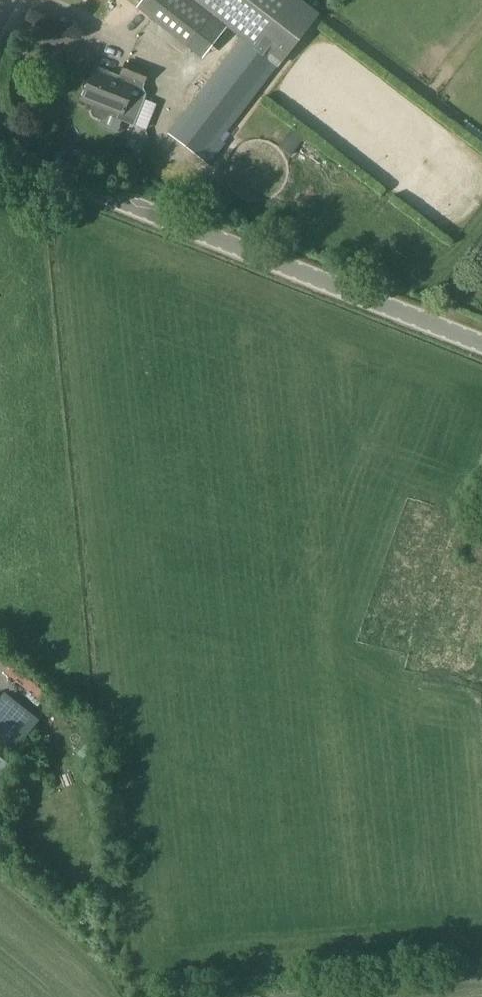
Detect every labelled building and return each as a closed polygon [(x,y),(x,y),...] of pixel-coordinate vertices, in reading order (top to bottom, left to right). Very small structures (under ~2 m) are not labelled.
[(139,7),(191,47),(215,15),(244,37),(168,135),(202,163),(318,12),(303,0),(144,0),(139,7)] [(193,58),(201,66),(213,52),(204,45),(193,58)] [(126,62),(119,76),(117,80),(107,76),(108,72),(96,67),(83,100),(119,115),(118,119),(133,125),(143,100),(138,98),(143,86),(145,87),(150,72),(126,62)]
